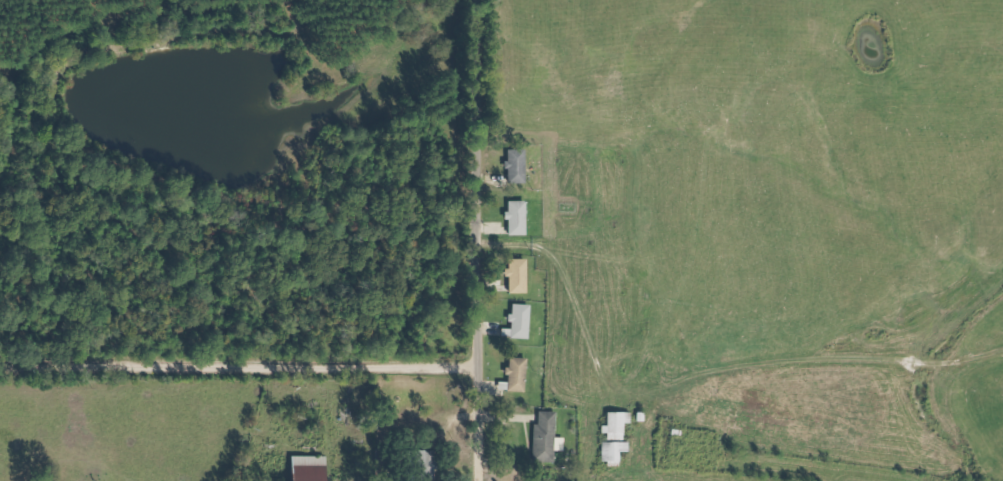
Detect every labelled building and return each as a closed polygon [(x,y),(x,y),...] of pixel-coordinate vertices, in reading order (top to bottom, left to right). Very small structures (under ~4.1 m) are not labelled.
[(529,150),(510,149),(509,169),(512,169),(512,183),(528,183),(529,150)] [(512,235),(530,235),(530,201),(512,201),(512,211),(508,211),(509,220),(512,220),(512,235)] [(530,259),(513,260),(514,294),(531,294),(530,259)] [(533,305),(516,304),(514,337),(532,338),(533,305)] [(530,358),(513,358),(511,391),(528,392),(530,358)] [(559,412),(542,411),(542,425),(537,425),(537,462),(558,462),(558,451),(567,451),(567,438),(559,438),(559,412)] [(605,462),(623,462),(623,452),(632,452),(632,442),(627,442),(628,423),(634,423),(634,413),(611,412),(611,426),(605,426),(605,433),(611,433),(610,442),(605,442),(605,462)] [(296,457),(297,480),(329,480),(329,456),(296,457)]
